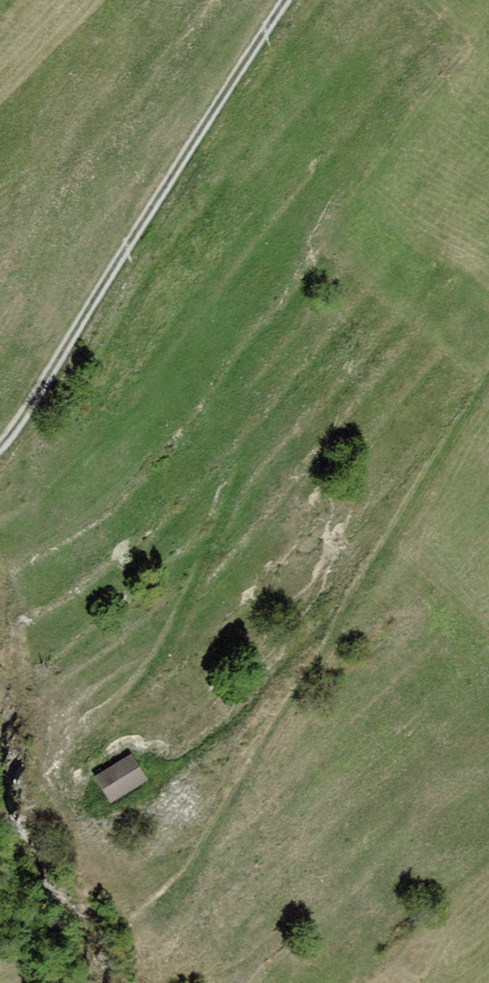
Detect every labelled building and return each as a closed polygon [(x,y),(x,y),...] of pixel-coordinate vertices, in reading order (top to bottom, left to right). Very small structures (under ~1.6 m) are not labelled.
[(138,757),(100,779),(118,808),(155,785),(138,757)]
